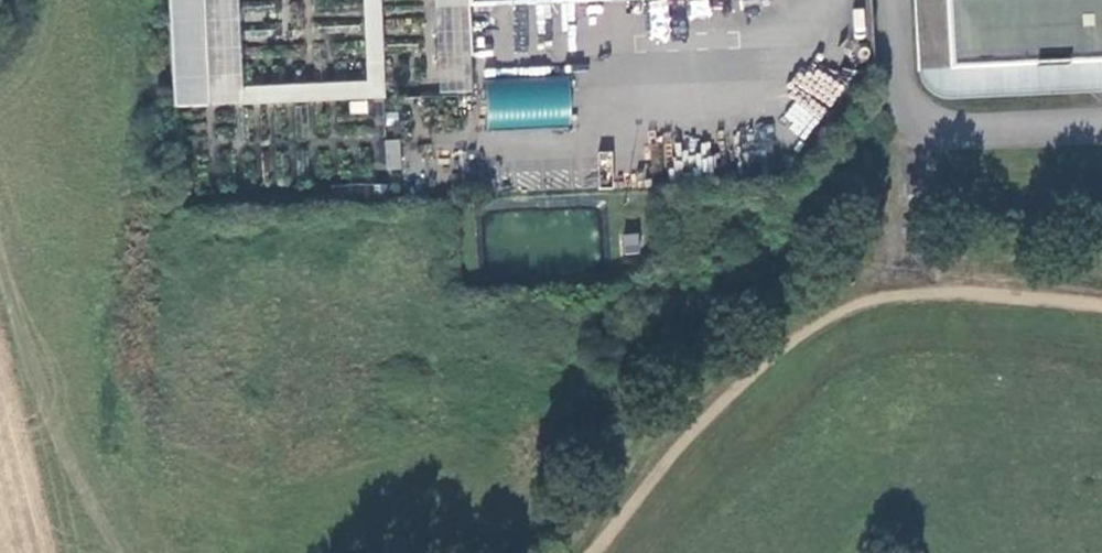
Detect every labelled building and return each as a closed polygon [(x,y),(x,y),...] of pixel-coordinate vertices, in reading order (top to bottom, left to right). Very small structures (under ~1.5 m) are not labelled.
[(172,108),(205,107),(201,0),(168,0),(172,108)] [(431,9),(465,7),(465,0),(431,0),(431,9)] [(954,68),(1101,61),(1101,0),(950,0),(954,68)] [(773,118),(804,142),(844,88),(813,65),(773,118)] [(486,127),(570,129),(571,78),(487,76),(486,127)] [(386,169),(401,169),(399,139),(384,140),(386,169)] [(619,235),(621,255),(640,253),(638,232),(619,235)]
